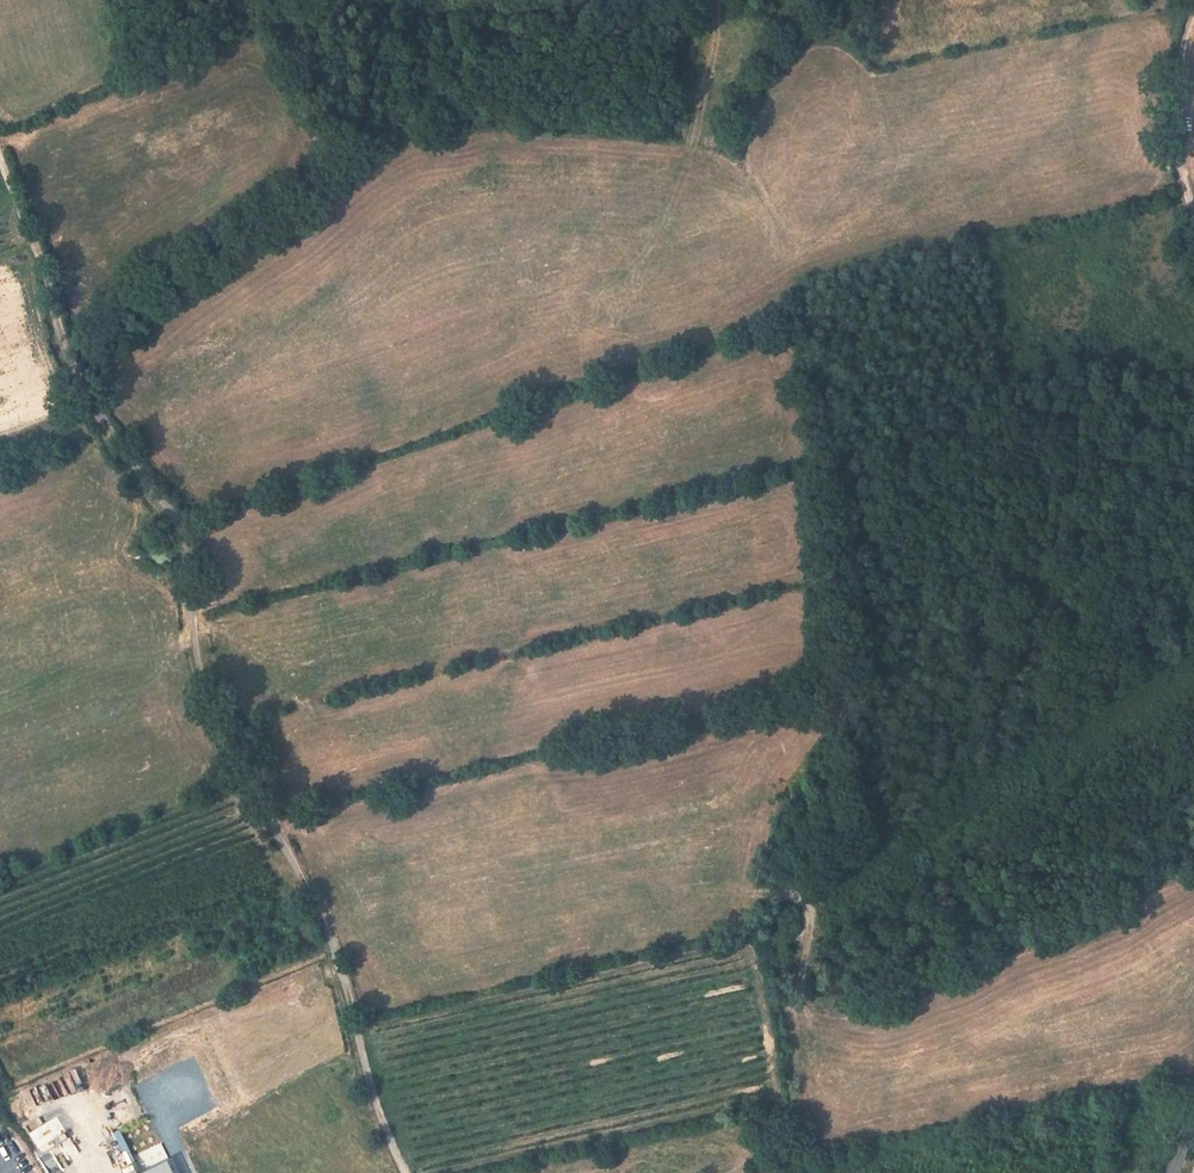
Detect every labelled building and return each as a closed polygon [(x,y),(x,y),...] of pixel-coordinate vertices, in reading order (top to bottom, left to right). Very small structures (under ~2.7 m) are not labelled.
[(141,1172),(177,1172),(170,1159),(141,1172)]
